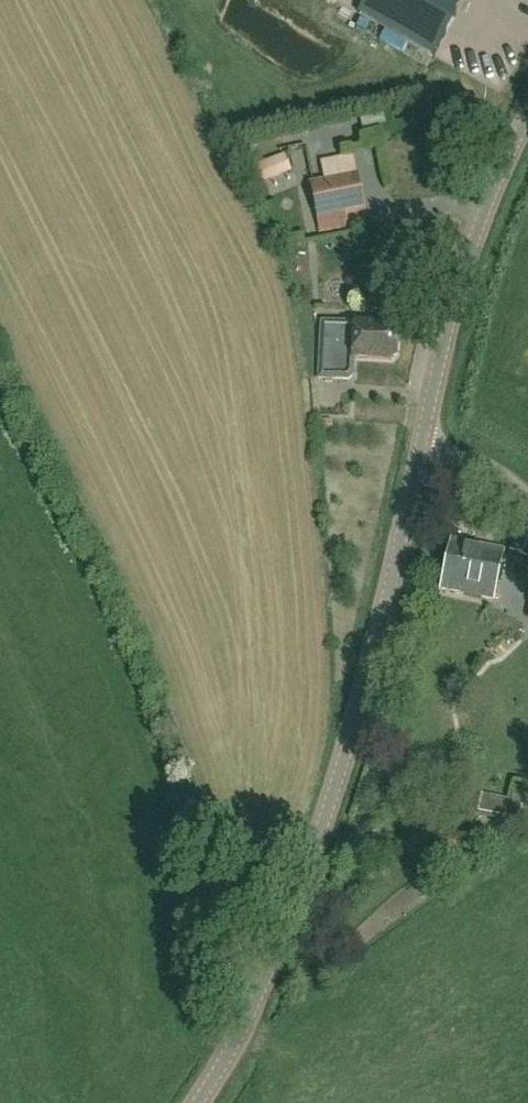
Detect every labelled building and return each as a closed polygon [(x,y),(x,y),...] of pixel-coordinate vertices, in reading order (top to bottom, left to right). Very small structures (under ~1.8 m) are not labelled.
[(360,13),(434,54),(435,55),(457,16),(455,15),(429,0),(365,0),(358,12),(360,13)] [(291,173),(285,155),(248,170),(255,188),(291,173)] [(364,211),(360,190),(357,176),(311,185),(320,232),(347,226),(345,215),(364,211)] [(322,323),(319,378),(349,380),(354,376),(355,358),(392,360),(392,357),(395,357),(397,355),(398,344),(396,341),(393,341),(394,328),(375,328),(375,324),(355,324),(322,323)] [(332,422),(322,421),(322,431),(331,431),(332,422)] [(527,557),(527,540),(515,535),(509,549),(527,557)] [(504,552),(452,541),(442,589),(494,600),(504,552)] [(478,814),(510,820),(519,822),(523,803),(482,794),(478,814)]
